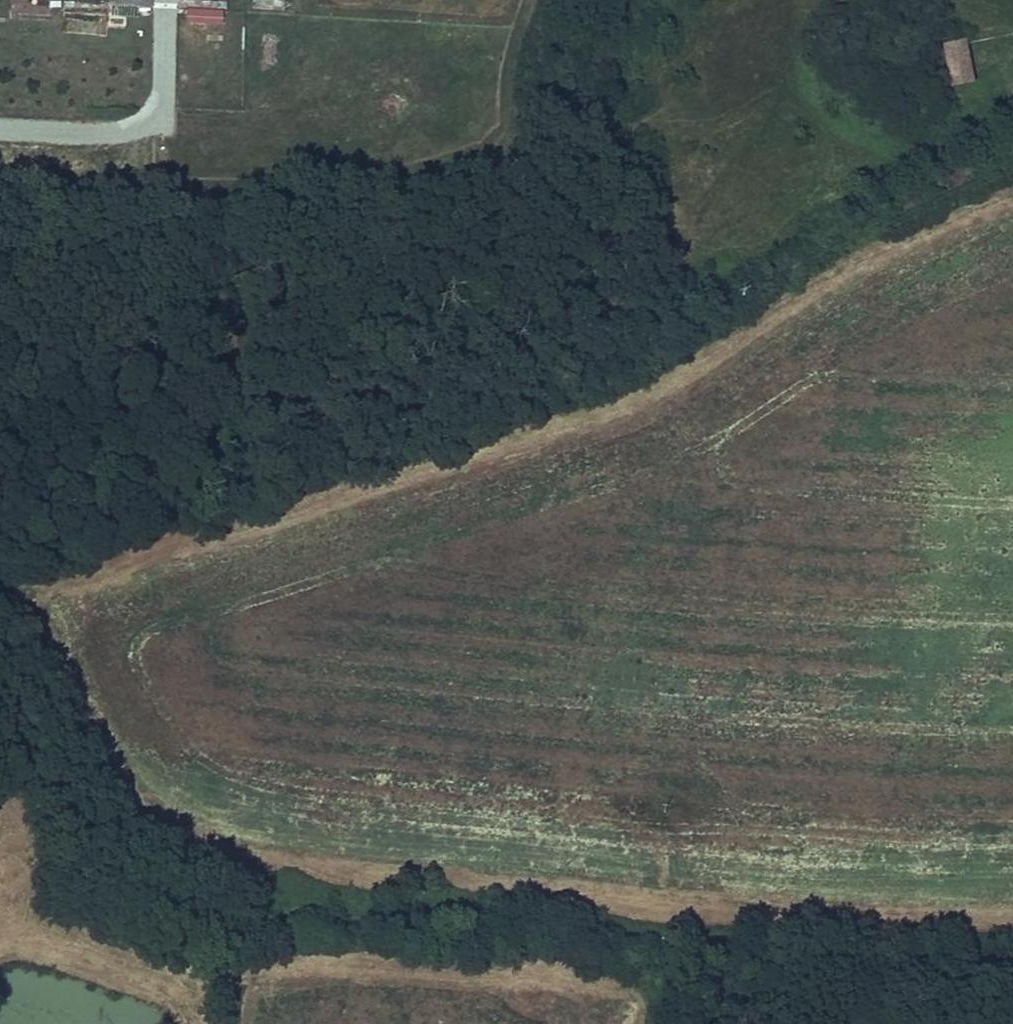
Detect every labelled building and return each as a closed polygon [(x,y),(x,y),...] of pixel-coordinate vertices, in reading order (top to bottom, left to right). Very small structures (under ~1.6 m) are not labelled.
[(184,2),(184,29),(226,28),(226,2),(184,2)]
